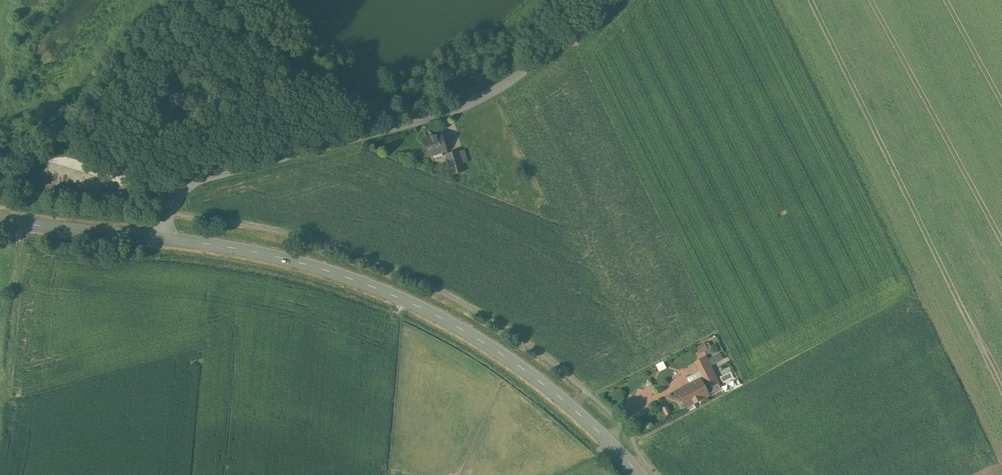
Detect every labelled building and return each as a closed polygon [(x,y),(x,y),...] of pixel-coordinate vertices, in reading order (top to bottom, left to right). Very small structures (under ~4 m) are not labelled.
[(441,133),(422,138),(426,155),(446,150),(441,133)] [(457,151),(446,154),(452,174),(462,172),(457,151)] [(702,352),(711,348),(708,342),(699,346),(702,352)] [(702,377),(700,379),(708,394),(720,388),(709,365),(698,370),(702,377)] [(700,379),(676,391),(684,406),(708,394),(700,379)]
